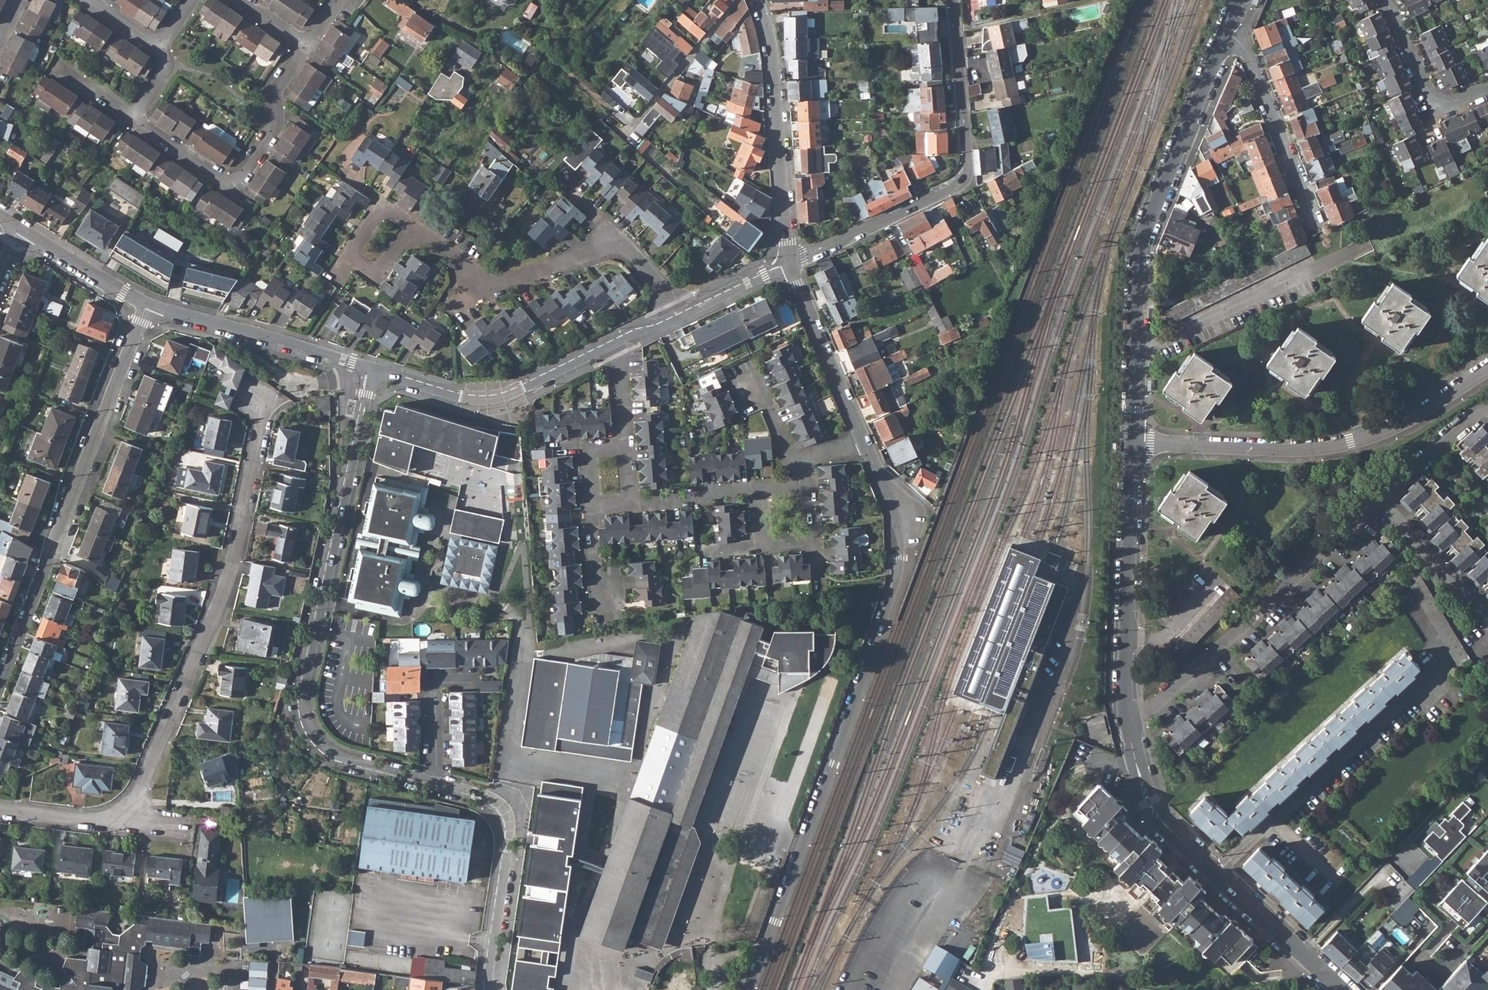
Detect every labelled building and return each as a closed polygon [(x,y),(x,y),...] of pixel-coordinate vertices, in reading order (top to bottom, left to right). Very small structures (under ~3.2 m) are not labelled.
[(28,7),(47,16),(55,2),(52,1),(53,0),(31,0),(28,7)] [(135,16),(147,0),(118,0),(117,1),(123,6),(122,7),(135,16)] [(156,28),(166,14),(159,9),(160,8),(165,2),(165,0),(147,0),(135,16),(149,25),(150,24),(156,28)] [(220,26),(232,8),(220,0),(218,0),(217,0),(208,0),(201,10),(207,15),(206,16),(220,26)] [(284,15),(294,0),(267,0),(272,4),(271,6),(284,15)] [(301,0),(294,0),(284,15),(298,24),(299,22),(305,27),(315,12),(309,8),(310,6),(301,0)] [(405,17),(410,21),(405,29),(404,30),(423,42),(434,25),(416,14),(417,12),(401,0),(389,0),(386,3),(405,17)] [(695,18),(698,14),(684,3),(685,1),(684,0),(677,0),(675,2),(695,18)] [(693,21),(695,23),(707,33),(715,23),(734,0),(719,0),(708,15),(702,10),(698,14),(695,18),(693,21)] [(738,30),(750,15),(748,9),(745,0),(744,0),(716,33),(727,42),(738,30)] [(774,2),(804,1),(804,11),(807,11),(808,11),(828,11),(828,3),(826,3),(826,0),(774,0),(774,2)] [(843,0),(828,0),(828,3),(828,11),(843,10),(843,0)] [(919,8),(919,0),(909,0),(909,8),(919,8)] [(1352,10),(1357,8),(1360,14),(1376,6),(1373,0),(1348,0),(1352,10)] [(1410,16),(1426,9),(1425,6),(1422,0),(1402,0),(1410,16)] [(159,9),(166,14),(171,6),(165,2),(160,8),(159,9)] [(538,7),(530,2),(522,16),(530,20),(538,7)] [(23,22),(20,28),(36,36),(39,30),(40,30),(47,16),(28,7),(21,21),(23,22)] [(220,26),(215,32),(226,40),(229,39),(233,34),(239,38),(250,23),(244,19),(245,18),(232,8),(220,26)] [(891,18),(908,17),(908,8),(891,9),(891,18)] [(909,8),(908,8),(908,17),(908,19),(917,19),(919,43),(938,42),(937,31),(938,30),(936,8),(919,8),(909,8)] [(75,31),(88,40),(100,22),(87,13),(86,15),(80,10),(70,25),(76,29),(75,31)] [(786,38),(808,37),(807,11),(804,11),(791,11),(791,17),(786,17),(786,38)] [(1359,22),(1367,39),(1388,30),(1379,12),(1359,22)] [(707,33),(695,23),(693,21),(684,14),(678,20),(701,39),(707,33)] [(750,15),(738,30),(744,56),(760,52),(755,31),(750,15)] [(1261,47),(1273,43),(1269,34),(1278,31),(1277,27),(1294,21),(1292,15),(1254,30),(1261,47)] [(1334,20),(1336,25),(1346,20),(1343,15),(1333,19),(1334,20)] [(693,49),(679,37),(668,29),(672,24),(663,16),(655,27),(682,51),(688,55),(693,49)] [(399,26),(405,29),(410,21),(405,17),(399,26)] [(1029,29),(1027,18),(1011,22),(984,28),(983,37),(990,36),(991,41),(987,44),(985,48),(983,52),(987,52),(1016,45),(1013,32),(1029,29)] [(1327,23),(1333,41),(1340,38),(1336,25),(1334,20),(1327,23)] [(88,40),(107,53),(118,37),(113,33),(114,32),(100,22),(88,40)] [(239,38),(258,52),(270,35),(257,26),(256,27),(250,23),(239,38)] [(335,28),(326,41),(343,53),(352,40),(351,39),(355,33),(341,23),(337,29),(335,28)] [(1418,34),(1426,51),(1442,44),(1448,42),(1439,24),(1418,34)] [(674,61),(682,51),(655,27),(642,44),(663,61),(657,68),(669,78),(679,65),(674,61)] [(15,32),(7,47),(26,57),(32,45),(33,43),(36,36),(20,28),(17,33),(15,32)] [(1388,30),(1367,39),(1371,50),(1368,51),(1367,54),(1371,61),(1379,57),(1394,50),(1396,48),(1388,30)] [(1273,43),(1274,45),(1282,41),(1278,31),(1269,34),(1273,43)] [(283,44),(270,35),(258,52),(271,61),(272,59),(279,64),(288,50),(282,45),(283,44)] [(107,53),(126,66),(138,48),(125,39),(124,41),(118,37),(107,53)] [(808,58),(808,44),(808,37),(786,38),(786,58),(790,58),(808,58)] [(1269,67),(1289,59),(1284,46),(1294,42),(1292,37),(1282,41),(1274,45),(1262,49),(1269,67)] [(1328,43),(1333,57),(1339,54),(1345,52),(1344,50),(1340,38),(1333,41),(1328,43)] [(1487,45),(1487,39),(1487,38),(1474,44),(1477,50),(1487,45)] [(374,53),(380,58),(390,45),(383,40),(374,53)] [(319,55),(315,61),(330,71),(334,66),(338,60),(350,68),(355,61),(343,53),(326,41),(317,54),(319,55)] [(463,41),(456,54),(473,66),(481,53),(463,41)] [(901,67),(901,81),(942,80),(939,42),(938,42),(919,43),(897,43),(898,49),(908,49),(908,50),(912,50),(913,67),(901,67)] [(1014,76),(1011,64),(1024,61),(1028,56),(1025,43),(1016,45),(987,52),(993,81),(1014,76)] [(1426,51),(1436,73),(1438,73),(1438,72),(1454,65),(1447,50),(1445,51),(1442,44),(1426,51)] [(32,60),(37,51),(37,47),(32,45),(26,57),(32,60)] [(1477,50),(1476,51),(1484,68),(1487,66),(1487,45),(1477,50)] [(26,57),(7,47),(0,60),(0,62),(1,62),(0,65),(0,70),(13,77),(16,70),(19,71),(26,57)] [(152,57),(138,48),(126,66),(139,75),(141,73),(147,77),(157,63),(151,59),(152,57)] [(1379,57),(1388,78),(1404,71),(1397,55),(1396,56),(1394,50),(1379,57)] [(1345,52),(1339,54),(1345,70),(1350,68),(1345,52)] [(533,53),(526,62),(532,66),(538,58),(533,53)] [(456,54),(454,55),(460,59),(459,62),(470,70),(473,66),(456,54)] [(456,66),(459,62),(460,59),(454,55),(449,61),(456,66)] [(1269,67),(1274,80),(1294,72),(1295,72),(1293,68),(1302,65),(1299,55),(1289,59),(1269,67)] [(686,69),(704,76),(706,68),(695,58),(686,69)] [(798,69),(798,76),(807,76),(807,68),(816,68),(815,58),(808,58),(790,58),(790,69),(798,69)] [(376,66),(382,70),(387,64),(381,60),(376,66)] [(330,71),(315,61),(311,66),(310,65),(300,79),(318,91),(323,94),(325,95),(334,82),(326,77),(330,71)] [(526,62),(524,66),(530,70),(532,66),(526,62)] [(1438,72),(1446,89),(1465,80),(1467,79),(1459,62),(1454,65),(1438,72)] [(628,73),(622,68),(612,80),(621,88),(627,81),(650,100),(658,89),(656,87),(648,80),(633,67),(628,73)] [(507,68),(498,81),(496,79),(489,88),(497,94),(501,89),(513,97),(524,81),(507,68)] [(700,90),(706,91),(711,75),(713,70),(706,68),(704,76),(702,81),(700,90)] [(1232,68),(1213,115),(1217,122),(1218,124),(1224,121),(1228,119),(1225,113),(1222,111),(1226,104),(1230,105),(1242,78),(1236,75),(1237,71),(1232,68)] [(452,102),(461,108),(468,99),(459,93),(464,87),(465,77),(456,70),(450,77),(442,72),(428,93),(436,99),(454,100),(452,102)] [(745,71),(744,81),(763,87),(762,73),(745,71)] [(1384,80),(1392,97),(1408,90),(1412,87),(1404,71),(1388,78),(1384,80)] [(1281,96),(1304,87),(1303,83),(1299,85),(1294,72),(1274,80),(1281,96)] [(1305,78),(1308,85),(1318,81),(1315,74),(1305,78)] [(42,75),(32,90),(39,94),(34,100),(36,103),(46,111),(50,105),(63,87),(50,78),(49,80),(42,75)] [(396,82),(408,90),(412,85),(406,81),(400,76),(396,82)] [(1002,100),(1004,106),(1009,105),(1021,103),(1014,76),(993,81),(998,101),(1002,100)] [(1281,96),(1288,115),(1308,106),(1305,100),(1323,92),(1321,89),(1333,84),(1331,76),(1318,81),(1308,85),(1304,87),(1281,96)] [(380,98),(390,85),(378,77),(370,87),(371,92),(380,98)] [(737,78),(731,102),(740,105),(752,108),(754,96),(763,97),(763,87),(744,81),(737,78)] [(318,91),(300,79),(291,92),(293,93),(289,99),(309,113),(323,94),(318,91)] [(697,100),(694,99),(694,101),(689,99),(694,86),(677,79),(671,95),(687,103),(694,107),(697,100)] [(798,101),(812,100),(816,100),(819,100),(821,99),(820,91),(825,90),(825,79),(788,80),(789,101),(798,101)] [(969,86),(970,97),(982,94),(979,84),(969,86)] [(921,104),(922,112),(945,111),(942,86),(920,87),(921,104)] [(50,105),(70,118),(81,102),(75,98),(77,96),(63,87),(50,105)] [(914,104),(921,104),(920,87),(913,88),(914,104)] [(694,107),(701,110),(706,95),(708,95),(709,92),(706,91),(700,90),(697,100),(694,107)] [(600,96),(609,103),(613,99),(604,91),(600,96)] [(1388,103),(1396,119),(1397,119),(1414,111),(1417,110),(1409,93),(1388,103)] [(662,113),(672,122),(681,111),(692,116),(694,107),(687,103),(665,94),(635,129),(643,136),(662,113)] [(1331,100),(1335,110),(1352,103),(1348,94),(1331,100)] [(1237,105),(1241,114),(1254,109),(1250,99),(1237,105)] [(798,101),(799,121),(820,120),(821,120),(819,100),(816,100),(812,100),(798,101)] [(70,118),(88,131),(101,113),(88,104),(86,106),(81,102),(70,118)] [(159,123),(173,132),(184,114),(171,105),(170,107),(164,102),(154,117),(160,121),(159,123)] [(734,124),(757,134),(761,124),(750,119),(752,108),(740,105),(731,102),(730,108),(732,108),(731,113),(732,113),(737,115),(734,124)] [(1485,124),(1487,123),(1487,103),(1477,108),(1485,124)] [(0,116),(7,120),(15,109),(7,104),(0,116)] [(1016,141),(1009,105),(1004,106),(989,110),(996,145),(1008,142),(1016,141)] [(1289,117),(1299,140),(1323,130),(1325,130),(1324,125),(1318,128),(1314,121),(1317,120),(1312,108),(1289,117)] [(1456,118),(1465,135),(1480,128),(1480,127),(1485,124),(1477,108),(1456,118)] [(913,112),(914,129),(946,128),(945,111),(922,112),(913,112)] [(1405,132),(1408,137),(1412,135),(1424,129),(1414,111),(1397,119),(1404,133),(1405,132)] [(114,122),(101,113),(88,131),(101,140),(102,138),(109,142),(119,128),(113,124),(114,122)] [(187,139),(192,143),(203,128),(197,124),(198,123),(184,114),(173,132),(186,141),(187,139)] [(882,114),(874,114),(875,122),(882,122),(882,114)] [(1211,134),(1203,139),(1214,158),(1216,163),(1234,154),(1231,148),(1229,145),(1227,141),(1218,124),(1217,122),(1213,115),(1208,127),(1211,134)] [(1438,124),(1448,144),(1465,136),(1465,135),(1456,118),(1455,115),(1438,124)] [(820,120),(799,121),(791,122),(793,146),(802,146),(821,145),(820,126),(820,120)] [(295,125),(286,139),(303,151),(312,138),(311,137),(315,131),(301,121),(297,127),(295,125)] [(1218,124),(1227,141),(1233,139),(1224,121),(1218,124)] [(1232,143),(1229,145),(1231,148),(1264,134),(1260,123),(1240,131),(1242,137),(1232,142),(1232,143)] [(1369,132),(1371,135),(1374,134),(1372,130),(1370,123),(1367,124),(1364,125),(1367,133),(1369,132)] [(743,143),(734,164),(751,172),(756,160),(759,161),(763,151),(760,150),(765,137),(757,134),(734,124),(729,137),(743,143)] [(209,131),(222,140),(226,135),(215,127),(211,129),(205,125),(203,128),(209,132),(209,131)] [(488,140),(504,154),(514,143),(496,127),(486,138),(488,140)] [(197,149),(210,158),(222,140),(209,131),(209,132),(203,128),(192,143),(198,147),(197,149)] [(593,185),(598,180),(614,162),(611,159),(609,161),(604,157),(606,155),(606,154),(600,143),(602,140),(591,130),(564,160),(575,171),(581,165),(592,174),(587,180),(593,185)] [(1325,135),(1323,130),(1299,140),(1303,151),(1344,134),(1342,130),(1329,135),(1328,133),(1325,135)] [(948,153),(946,131),(927,132),(917,132),(918,154),(926,154),(948,153)] [(120,153),(133,162),(146,144),(132,135),(131,136),(125,132),(115,147),(121,151),(120,153)] [(1248,148),(1257,169),(1275,161),(1264,134),(1231,148),(1234,154),(1239,163),(1244,160),(1240,152),(1248,148)] [(1303,151),(1307,161),(1328,153),(1331,152),(1328,145),(1345,138),(1344,134),(1303,151)] [(226,135),(222,140),(236,150),(237,148),(238,145),(238,141),(226,135)] [(1408,137),(1392,145),(1400,162),(1401,162),(1404,169),(1411,166),(1421,160),(1418,154),(1420,153),(1412,135),(1408,137)] [(368,159),(379,167),(391,150),(374,138),(373,140),(366,136),(351,158),(363,166),(368,159)] [(1339,149),(1341,154),(1367,143),(1365,138),(1339,149)] [(278,153),(275,158),(290,169),(294,164),(303,151),(286,139),(277,152),(278,153)] [(1211,207),(1216,216),(1219,213),(1216,207),(1217,206),(1205,183),(1217,177),(1209,161),(1214,158),(1203,139),(1199,148),(1206,161),(1190,169),(1211,207)] [(1425,147),(1436,168),(1452,160),(1442,139),(1425,147)] [(231,170),(241,155),(235,151),(236,150),(222,140),(210,158),(223,167),(225,166),(231,170)] [(469,185),(488,199),(514,163),(504,154),(488,140),(483,151),(495,160),(489,169),(484,166),(469,185)] [(975,150),(977,174),(988,173),(987,170),(995,169),(996,169),(997,177),(1011,170),(1008,142),(996,145),(994,145),(994,148),(975,150)] [(18,170),(18,169),(22,162),(27,153),(12,143),(7,152),(18,160),(12,171),(16,173),(18,170)] [(133,162),(152,175),(164,159),(158,155),(159,153),(146,144),(133,162)] [(821,145),(802,146),(803,173),(815,172),(824,172),(830,172),(830,162),(836,162),(837,159),(837,154),(835,152),(825,153),(825,145),(821,145)] [(387,183),(394,188),(404,172),(411,161),(392,149),(391,150),(379,167),(392,175),(387,183)] [(666,155),(677,165),(678,159),(669,152),(666,155)] [(1335,171),(1328,153),(1307,161),(1315,179),(1335,171)] [(1421,160),(1411,166),(1412,168),(1424,162),(1420,153),(1418,154),(1421,160)] [(908,167),(914,179),(934,170),(933,169),(928,158),(926,154),(918,154),(897,154),(902,163),(913,157),(914,159),(918,157),(919,159),(913,161),(914,164),(908,167)] [(1376,158),(1379,167),(1384,166),(1381,156),(1376,158)] [(928,158),(933,169),(939,166),(934,157),(928,158)] [(269,163),(260,176),(278,188),(287,176),(290,169),(275,158),(271,164),(269,163)] [(152,175),(171,188),(183,170),(171,161),(169,163),(164,159),(152,175)] [(1012,195),(1006,181),(1011,179),(1012,181),(1023,176),(1022,173),(1036,166),(1033,160),(1011,170),(997,177),(996,177),(986,182),(995,203),(1012,195)] [(1288,192),(1275,161),(1257,169),(1251,171),(1255,179),(1260,177),(1267,194),(1239,206),(1242,211),(1252,207),(1262,203),(1288,192)] [(610,200),(615,195),(631,177),(614,162),(598,180),(609,189),(604,195),(610,200)] [(432,177),(442,184),(452,169),(442,163),(432,177)] [(894,204),(912,195),(907,186),(912,183),(904,167),(890,174),(891,177),(883,182),(889,194),(894,204)] [(741,179),(744,172),(738,169),(735,176),(741,179)] [(875,180),(881,177),(881,176),(877,169),(871,170),(871,175),(874,175),(875,180)] [(1190,169),(1180,192),(1191,197),(1200,213),(1211,207),(1190,169)] [(6,192),(20,201),(28,189),(32,184),(35,180),(18,170),(16,173),(6,192)] [(197,180),(183,170),(171,188),(185,197),(186,196),(192,200),(196,194),(201,186),(202,185),(196,181),(197,180)] [(426,186),(404,172),(394,188),(403,194),(397,203),(410,211),(426,186)] [(817,198),(817,195),(816,186),(821,186),(824,182),(824,172),(815,172),(803,173),(795,173),(797,200),(817,198)] [(1326,205),(1343,197),(1333,175),(1316,182),(1326,205)] [(268,202),(278,188),(260,176),(251,190),(253,191),(248,197),(263,207),(267,201),(268,202)] [(107,188),(139,210),(147,198),(116,177),(107,188)] [(621,209),(627,215),(647,192),(631,177),(615,195),(625,204),(621,209)] [(1012,181),(1011,179),(1006,181),(1012,194),(1016,190),(1012,181)] [(771,217),(771,197),(744,181),(735,198),(742,204),(737,212),(753,224),(759,216),(761,217),(771,217)] [(346,182),(333,200),(352,212),(360,201),(367,206),(371,199),(346,182)] [(51,196),(32,184),(28,189),(20,201),(40,214),(51,196)] [(210,215),(217,220),(229,201),(215,192),(214,194),(201,186),(196,194),(202,198),(193,212),(204,220),(207,219),(210,215)] [(83,189),(71,209),(78,214),(94,195),(83,189)] [(638,215),(649,225),(665,207),(647,192),(627,215),(632,220),(638,215)] [(1281,208),(1286,220),(1297,215),(1288,192),(1262,203),(1252,207),(1242,211),(1245,215),(1264,208),(1271,205),(1273,211),(1281,208)] [(894,204),(889,194),(867,205),(865,205),(870,215),(894,204)] [(326,195),(313,214),(332,227),(340,215),(347,220),(352,212),(333,200),(326,195)] [(548,212),(550,213),(564,226),(574,216),(581,222),(586,216),(563,195),(548,212)] [(867,205),(862,195),(854,198),(859,210),(863,219),(870,215),(865,205),(867,205)] [(1353,215),(1348,203),(1346,198),(1348,197),(1348,195),(1343,197),(1326,205),(1334,225),(1353,215)] [(71,209),(51,196),(40,214),(59,226),(71,209)] [(851,214),(859,210),(854,198),(853,196),(845,197),(845,204),(851,214)] [(797,200),(799,222),(819,220),(818,208),(825,208),(825,198),(824,198),(817,198),(797,200)] [(942,208),(943,211),(955,205),(952,198),(937,205),(940,209),(942,208)] [(727,234),(749,250),(763,232),(753,224),(737,212),(721,200),(716,206),(737,221),(727,234)] [(242,211),(229,201),(217,220),(230,229),(231,227),(237,231),(247,217),(241,213),(242,211)] [(1159,242),(1190,256),(1201,232),(1183,224),(1187,214),(1178,209),(1179,207),(1175,205),(1159,242)] [(1275,214),(1273,211),(1271,205),(1264,208),(1267,217),(1275,214)] [(1010,227),(998,206),(991,210),(1003,232),(1010,227)] [(681,222),(665,207),(649,225),(660,234),(655,240),(661,245),(681,222)] [(76,231),(103,249),(118,225),(91,208),(76,231)] [(930,209),(923,212),(928,221),(935,217),(930,209)] [(1001,239),(985,211),(985,210),(964,223),(969,233),(980,226),(991,245),(995,243),(1001,239)] [(941,214),(935,217),(928,221),(923,212),(899,224),(909,241),(941,223),(941,222),(944,220),(941,214)] [(569,231),(564,226),(550,213),(544,219),(543,218),(529,232),(544,247),(554,236),(560,241),(569,231)] [(300,233),(307,238),(326,250),(331,243),(324,239),(332,227),(313,214),(300,233)] [(1285,241),(1288,248),(1304,240),(1307,239),(1297,215),(1286,220),(1282,221),(1284,226),(1280,229),(1283,236),(1285,241)] [(941,223),(909,241),(916,254),(951,234),(944,220),(941,222),(941,223)] [(163,230),(157,239),(178,251),(183,243),(163,230)] [(1227,237),(1230,243),(1240,238),(1238,232),(1227,237)] [(123,234),(108,257),(164,288),(168,289),(175,263),(123,234)] [(742,249),(722,234),(701,258),(715,270),(719,269),(725,261),(728,264),(742,249)] [(870,249),(879,267),(891,262),(906,254),(895,237),(870,249)] [(318,262),(326,250),(307,238),(294,256),(319,274),(324,267),(318,262)] [(1487,302),(1487,239),(1487,238),(1473,259),(1470,257),(1457,275),(1478,291),(1476,293),(1487,302)] [(995,243),(1015,278),(1018,270),(1001,239),(995,243)] [(1163,311),(1169,324),(1311,253),(1304,240),(1288,248),(1249,268),(1245,270),(1163,311)] [(849,256),(855,267),(863,263),(857,252),(849,256)] [(1245,270),(1249,268),(1241,254),(1237,256),(1245,270)] [(395,269),(401,274),(421,287),(434,268),(415,255),(406,267),(399,262),(395,269)] [(816,273),(820,283),(839,274),(831,257),(819,262),(822,270),(816,273)] [(924,288),(940,280),(952,273),(948,266),(936,272),(937,275),(932,278),(923,261),(913,267),(916,272),(921,282),(923,284),(924,288)] [(894,267),(891,262),(879,267),(882,273),(894,267)] [(900,269),(901,272),(913,267),(912,264),(900,269)] [(705,268),(710,273),(713,270),(708,265),(705,268)] [(241,278),(187,266),(182,293),(224,301),(226,299),(241,278)] [(901,272),(910,290),(920,286),(923,284),(921,282),(916,272),(913,267),(901,272)] [(820,283),(830,304),(849,296),(852,294),(853,294),(856,292),(846,271),(839,274),(820,283)] [(14,297),(38,307),(48,281),(24,272),(14,297)] [(602,275),(596,280),(612,299),(616,305),(634,291),(619,272),(608,281),(602,275)] [(407,306),(421,287),(401,274),(393,285),(387,281),(382,288),(407,306)] [(254,305),(256,302),(265,289),(257,283),(244,275),(241,278),(226,299),(239,307),(245,299),(254,305)] [(268,301),(280,308),(293,289),(275,276),(270,283),(265,289),(256,302),(263,307),(268,301)] [(260,280),(257,283),(265,289),(270,283),(263,278),(260,280)] [(580,284),(574,289),(588,306),(594,313),(612,299),(596,280),(584,290),(580,284)] [(1382,338),(1399,350),(1415,330),(1417,331),(1430,313),(1409,299),(1411,296),(1393,283),(1379,303),(1375,301),(1362,319),(1384,334),(1382,338)] [(295,287),(293,289),(280,308),(291,316),(296,310),(309,318),(321,301),(303,289),(302,291),(295,287)] [(556,292),(550,297),(565,315),(570,321),(588,306),(574,289),(562,298),(556,292)] [(849,296),(830,304),(838,322),(861,312),(853,294),(852,294),(849,296)] [(926,301),(930,309),(934,307),(929,296),(926,298),(927,300),(926,301)] [(4,323),(28,332),(38,307),(14,297),(4,323)] [(47,297),(42,308),(60,315),(65,303),(47,297)] [(355,332),(367,315),(371,310),(372,307),(356,297),(351,304),(349,305),(343,301),(327,323),(339,330),(343,324),(355,332)] [(548,328),(565,315),(550,297),(540,306),(534,299),(528,304),(548,328)] [(766,300),(741,311),(740,309),(730,314),(743,340),(751,336),(752,337),(778,324),(766,300)] [(78,329),(106,340),(112,324),(101,320),(105,309),(89,302),(78,329)] [(366,331),(378,339),(392,319),(373,306),(372,307),(371,310),(367,315),(355,332),(362,337),(366,331)] [(928,310),(939,334),(947,331),(934,307),(930,309),(928,310)] [(505,310),(498,315),(513,333),(518,340),(535,326),(521,308),(510,316),(505,310)] [(398,338),(407,344),(417,329),(396,314),(392,319),(378,339),(391,348),(398,338)] [(705,358),(743,340),(730,314),(679,338),(684,347),(694,342),(696,345),(699,344),(705,358)] [(481,318),(475,323),(492,344),(494,347),(513,333),(498,315),(486,324),(481,318)] [(424,319),(417,329),(407,344),(413,349),(418,342),(430,351),(443,332),(424,319)] [(484,349),(492,344),(475,323),(464,332),(468,338),(457,348),(470,364),(486,351),(484,349)] [(847,346),(872,335),(870,329),(855,336),(854,332),(847,335),(843,326),(833,331),(841,349),(847,346)] [(1288,381),(1306,394),(1321,373),(1324,375),(1337,356),(1316,341),(1317,339),(1300,326),(1285,347),(1282,345),(1269,363),(1290,378),(1288,381)] [(872,335),(847,346),(857,369),(882,359),(875,343),(890,336),(887,328),(872,335)] [(15,367),(24,344),(0,335),(0,336),(0,362),(15,367)] [(159,365),(179,373),(190,347),(169,340),(159,365)] [(775,370),(777,376),(800,367),(793,350),(796,349),(793,342),(774,350),(776,357),(768,360),(772,371),(775,370)] [(70,370),(89,377),(99,351),(80,344),(70,370)] [(245,365),(215,344),(209,358),(229,371),(225,382),(230,384),(226,392),(221,390),(216,403),(230,407),(235,395),(230,394),(233,385),(238,387),(244,373),(241,371),(245,365)] [(1184,408),(1202,421),(1217,400),(1220,402),(1233,384),(1212,369),(1214,366),(1196,354),(1182,375),(1178,372),(1165,390),(1187,405),(1184,408)] [(857,369),(867,393),(868,393),(880,388),(886,385),(890,383),(894,382),(883,358),(882,359),(857,369)] [(633,377),(634,389),(660,387),(669,386),(668,371),(666,368),(659,369),(658,361),(644,362),(645,370),(642,370),(643,377),(633,377)] [(5,390),(15,367),(0,362),(0,388),(5,390)] [(774,385),(779,396),(803,386),(799,376),(803,374),(800,367),(777,376),(780,383),(774,385)] [(903,377),(907,385),(926,377),(924,373),(927,372),(925,367),(903,377)] [(61,395),(79,402),(89,377),(70,370),(61,395)] [(157,407),(165,410),(174,386),(146,375),(137,400),(157,407)] [(868,393),(878,414),(890,408),(887,403),(893,400),(897,398),(890,383),(886,385),(880,388),(868,393)] [(789,404),(792,411),(814,401),(811,393),(807,395),(803,386),(779,396),(783,406),(789,404)] [(645,400),(645,407),(661,406),(660,387),(634,389),(635,401),(645,400)] [(703,395),(710,411),(734,401),(729,390),(720,394),(718,388),(703,395)] [(330,415),(330,395),(316,398),(317,405),(323,409),(323,415),(330,415)] [(887,403),(890,408),(891,411),(901,407),(897,398),(893,400),(887,403)] [(147,433),(157,407),(137,400),(127,425),(147,433)] [(710,411),(718,429),(723,426),(732,422),(730,416),(739,412),(734,401),(710,411)] [(794,430),(817,420),(821,418),(814,401),(792,411),(794,416),(789,419),(794,430)] [(398,404),(385,412),(376,453),(375,458),(409,469),(416,441),(472,458),(500,462),(498,469),(507,472),(510,458),(523,461),(520,435),(506,432),(505,437),(465,424),(446,419),(398,404)] [(591,410),(593,436),(604,435),(603,425),(610,425),(609,407),(601,408),(601,410),(591,410)] [(53,408),(43,434),(66,442),(76,417),(53,408)] [(581,427),(582,437),(589,437),(593,436),(591,410),(580,411),(580,409),(573,410),(574,428),(581,427)] [(554,414),(556,439),(560,439),(567,439),(566,429),(574,428),(573,410),(564,410),(565,413),(554,414)] [(543,431),(544,441),(556,439),(554,414),(542,415),(541,412),(534,413),(536,431),(543,431)] [(875,420),(887,446),(896,441),(905,437),(894,412),(875,420)] [(636,422),(637,433),(663,432),(662,421),(664,420),(664,413),(646,415),(646,421),(636,422)] [(205,445),(226,449),(233,420),(211,416),(205,445)] [(817,420),(794,430),(798,441),(803,439),(806,446),(829,436),(821,418),(817,420)] [(1486,444),(1487,442),(1487,425),(1486,422),(1475,432),(1474,430),(1458,444),(1463,450),(1461,452),(1468,460),(1472,456),(1480,466),(1476,469),(1484,477),(1486,476),(1487,478),(1487,446),(1486,444)] [(465,424),(505,437),(506,432),(465,424)] [(278,440),(275,455),(290,458),(289,465),(306,468),(307,461),(305,458),(295,456),(300,429),(282,426),(279,440),(278,440)] [(29,457),(56,468),(66,442),(43,434),(38,432),(29,457)] [(648,445),(648,452),(666,451),(666,443),(664,443),(663,432),(637,433),(638,445),(648,445)] [(745,469),(745,471),(760,469),(760,462),(770,461),(768,439),(743,441),(744,452),(745,469)] [(114,466),(133,473),(143,448),(123,441),(114,466)] [(893,458),(887,446),(880,450),(885,463),(894,471),(898,465),(893,458)] [(639,460),(640,471),(665,469),(664,459),(667,459),(666,451),(648,452),(649,459),(639,460)] [(745,469),(744,452),(736,453),(736,455),(725,455),(727,481),(739,480),(738,470),(745,469)] [(204,468),(205,456),(191,454),(189,466),(204,468)] [(715,472),(716,482),(727,481),(725,455),(714,456),(713,454),(706,455),(708,472),(715,472)] [(688,458),(690,484),(702,483),(701,473),(708,472),(706,455),(699,455),(699,457),(688,458)] [(540,470),(541,477),(566,476),(565,469),(571,468),(569,456),(543,458),(544,470),(540,470)] [(185,487),(219,494),(225,464),(206,461),(203,471),(189,468),(185,487)] [(829,478),(830,485),(848,484),(848,476),(845,477),(844,465),(818,468),(819,479),(829,478)] [(104,489),(124,497),(128,487),(134,490),(136,485),(139,486),(143,477),(133,473),(114,466),(104,489)] [(914,482),(922,486),(925,481),(934,485),(939,476),(921,468),(914,482)] [(650,482),(651,489),(668,488),(668,480),(666,480),(665,469),(640,471),(640,483),(650,482)] [(22,492),(29,474),(23,472),(16,490),(22,492)] [(272,506),(294,510),(299,485),(304,486),(306,477),(281,472),(279,480),(278,480),(272,506)] [(1179,526),(1197,539),(1212,518),(1214,520),(1227,502),(1206,487),(1208,484),(1190,472),(1176,493),(1172,490),(1159,508),(1181,523),(1179,526)] [(1441,523),(1443,525),(1455,513),(1459,510),(1454,505),(1456,503),(1449,495),(1445,498),(1436,489),(1440,485),(1433,477),(1431,479),(1426,473),(1410,488),(1411,489),(1401,499),(1411,511),(1422,501),(1425,505),(1423,507),(1425,510),(1428,508),(1430,511),(1420,520),(1431,532),(1441,523)] [(20,500),(41,508),(51,482),(29,474),(22,492),(19,499),(20,500)] [(546,496),(572,494),(572,483),(566,483),(566,476),(541,477),(536,478),(538,496),(546,496)] [(368,502),(366,515),(369,516),(365,535),(360,534),(357,549),(362,549),(357,569),(353,568),(351,581),(354,582),(350,600),(358,602),(402,612),(405,598),(406,593),(412,595),(415,595),(419,594),(422,589),(420,584),(413,580),(415,575),(411,574),(414,560),(407,559),(411,544),(417,546),(420,532),(424,533),(425,528),(431,529),(435,525),(436,522),(435,518),(432,516),(429,515),(424,514),(425,508),(429,490),(378,478),(372,503),(368,502)] [(821,493),(822,505),(847,503),(846,492),(849,492),(848,484),(830,485),(831,492),(821,493)] [(543,507),(544,515),(568,513),(568,506),(573,505),(572,494),(546,496),(547,506),(543,507)] [(41,508),(20,500),(11,523),(14,524),(9,535),(26,544),(41,508)] [(183,532),(206,537),(209,519),(211,519),(214,508),(189,503),(183,532)] [(832,516),(833,523),(851,522),(850,514),(848,514),(847,503),(822,505),(823,517),(832,516)] [(715,516),(716,526),(743,523),(742,512),(736,513),(735,506),(710,507),(711,516),(715,516)] [(89,531),(109,539),(118,515),(98,507),(89,531)] [(506,519),(455,508),(450,532),(500,544),(501,540),(506,519)] [(672,522),(673,540),(681,539),(681,537),(691,536),(689,511),(678,512),(679,522),(672,522)] [(635,525),(636,543),(643,542),(643,540),(654,539),(653,513),(641,514),(642,524),(635,525)] [(665,538),(666,541),(673,540),(672,522),(665,522),(665,513),(653,513),(654,539),(665,538)] [(1476,562),(1487,552),(1487,549),(1484,545),(1486,543),(1478,535),(1475,539),(1466,529),(1469,525),(1462,517),(1460,519),(1455,513),(1443,525),(1439,528),(1441,530),(1430,540),(1441,551),(1451,542),(1454,545),(1452,547),(1455,550),(1457,548),(1460,552),(1449,561),(1450,563),(1460,573),(1470,564),(1472,566),(1476,562)] [(607,543),(618,542),(616,516),(604,517),(605,527),(597,528),(598,545),(607,545),(607,543)] [(627,516),(616,516),(618,542),(629,541),(629,543),(636,543),(635,525),(628,525),(627,516)] [(549,532),(549,541),(576,538),(575,528),(570,528),(569,521),(544,523),(545,532),(549,532)] [(276,558),(289,561),(297,527),(283,524),(283,526),(269,523),(267,532),(281,535),(276,558)] [(713,536),(713,545),(738,543),(737,536),(744,536),(743,523),(716,526),(717,536),(713,536)] [(835,556),(860,554),(859,546),(867,546),(868,544),(868,538),(865,536),(862,536),(861,528),(840,530),(841,537),(831,538),(832,549),(835,549),(835,556)] [(86,560),(99,565),(109,539),(89,531),(79,554),(87,557),(86,560)] [(5,533),(3,538),(11,543),(6,554),(8,555),(28,562),(33,548),(26,544),(9,535),(5,533)] [(1373,537),(1367,543),(1389,567),(1397,560),(1394,557),(1396,555),(1397,556),(1402,553),(1384,533),(1380,537),(1381,538),(1379,540),(1381,542),(1379,544),(1373,537)] [(451,535),(440,583),(489,594),(499,547),(451,535)] [(6,554),(11,543),(3,538),(0,545),(0,552),(6,554)] [(546,552),(547,559),(572,558),(571,551),(577,550),(576,538),(549,541),(550,552),(546,552)] [(1360,555),(1356,559),(1373,578),(1377,575),(1376,573),(1378,571),(1381,574),(1389,567),(1367,543),(1362,548),(1368,554),(1366,556),(1364,554),(1362,556),(1360,555)] [(411,544),(407,559),(414,560),(418,562),(422,547),(417,546),(411,544)] [(172,579),(192,581),(196,551),(173,548),(171,559),(174,559),(172,579)] [(1476,562),(1478,564),(1468,574),(1478,585),(1487,576),(1487,552),(1476,562)] [(789,555),(791,581),(792,581),(810,579),(811,579),(810,563),(802,564),(801,554),(789,555)] [(830,562),(831,574),(857,572),(856,562),(861,562),(860,554),(835,556),(836,562),(830,562)] [(8,555),(1,574),(20,581),(28,562),(8,555)] [(771,567),(772,582),(791,581),(789,555),(777,556),(778,566),(771,567)] [(552,569),(552,578),(579,576),(578,565),(572,565),(572,558),(547,559),(548,569),(552,569)] [(756,585),(756,586),(764,586),(762,568),(755,569),(754,559),(743,560),(745,585),(756,585)] [(1369,581),(1373,578),(1356,559),(1352,562),(1354,563),(1351,566),(1353,568),(1352,569),(1346,562),(1339,568),(1361,592),(1369,585),(1367,582),(1368,580),(1369,581)] [(725,572),(726,589),(733,588),(733,587),(745,585),(743,560),(731,561),(732,571),(725,572)] [(277,566),(255,561),(251,574),(253,575),(250,584),(253,585),(251,591),(249,590),(246,602),(268,607),(271,592),(283,595),(287,576),(275,573),(277,566)] [(633,575),(633,582),(658,580),(657,571),(653,571),(652,561),(626,563),(627,576),(633,575)] [(706,569),(707,589),(718,588),(718,590),(726,589),(725,572),(717,572),(716,562),(706,563),(706,569)] [(55,590),(75,598),(82,579),(83,579),(84,576),(89,577),(90,575),(81,569),(65,563),(55,590)] [(1361,592),(1339,568),(1334,573),(1340,580),(1337,582),(1336,580),(1334,582),(1333,580),(1328,584),(1345,603),(1349,600),(1348,599),(1350,597),(1353,599),(1361,592)] [(680,579),(682,599),(708,597),(707,589),(706,569),(690,571),(691,578),(680,579)] [(1408,583),(1459,670),(1472,661),(1419,572),(1408,583)] [(983,704),(1019,717),(1044,653),(1041,652),(1043,646),(1046,648),(1069,588),(1034,573),(983,704)] [(14,598),(20,581),(1,574),(0,574),(0,577),(0,593),(14,598)] [(104,584),(116,591),(120,581),(108,575),(104,584)] [(549,589),(549,597),(575,595),(574,589),(580,588),(579,576),(552,578),(553,589),(549,589)] [(642,600),(643,607),(663,605),(662,596),(659,597),(658,580),(633,582),(634,589),(631,589),(632,601),(642,600)] [(1345,603),(1328,584),(1325,588),(1326,589),(1324,591),(1325,593),(1323,595),(1317,588),(1312,593),(1334,617),(1342,611),(1338,607),(1340,606),(1341,607),(1345,603)] [(1176,644),(1187,654),(1241,597),(1231,588),(1176,644)] [(159,623),(182,625),(186,596),(163,593),(163,594),(156,594),(156,602),(162,603),(159,623)] [(1334,617),(1312,593),(1311,594),(1306,598),(1312,605),(1310,607),(1308,605),(1306,607),(1305,605),(1301,609),(1318,628),(1322,625),(1320,624),(1322,621),(1325,625),(1334,617)] [(549,615),(550,624),(570,622),(569,615),(579,614),(578,602),(575,602),(575,595),(549,597),(551,615),(549,615)] [(44,616),(64,624),(68,612),(72,603),(52,596),(44,616)] [(4,622),(11,604),(0,600),(0,620),(4,622)] [(357,607),(401,617),(402,612),(358,602),(357,607)] [(1318,628),(1301,609),(1300,609),(1296,613),(1297,614),(1296,616),(1297,618),(1296,620),(1290,613),(1284,619),(1306,643),(1314,636),(1311,632),(1313,630),(1314,632),(1318,628)] [(694,820),(737,699),(746,675),(754,651),(758,639),(763,626),(721,610),(696,615),(631,798),(694,820)] [(76,615),(68,612),(64,624),(68,625),(72,627),(76,615)] [(37,635),(48,639),(52,629),(60,632),(62,627),(67,628),(68,625),(64,624),(44,616),(37,635)] [(239,648),(269,655),(275,625),(244,618),(241,631),(243,632),(239,648)] [(1306,643),(1284,619),(1278,624),(1284,630),(1282,632),(1280,630),(1278,632),(1277,631),(1273,634),(1290,653),(1294,650),(1293,649),(1295,646),(1298,650),(1306,643)] [(48,642),(55,644),(57,638),(58,638),(60,632),(52,629),(48,639),(48,642)] [(769,643),(758,639),(754,651),(765,655),(778,660),(778,672),(808,671),(808,678),(819,670),(828,659),(833,645),(834,634),(813,634),(813,630),(773,631),(769,643)] [(1290,653),(1273,634),(1269,638),(1270,639),(1268,642),(1269,643),(1267,645),(1261,639),(1256,644),(1278,668),(1286,661),(1283,658),(1285,656),(1286,657),(1290,653)] [(31,651),(53,659),(56,651),(63,653),(64,654),(66,649),(64,648),(55,644),(48,642),(36,637),(31,651)] [(140,666),(162,669),(162,659),(163,656),(165,639),(143,637),(140,666)] [(55,644),(64,648),(66,641),(58,638),(57,638),(55,644)] [(509,641),(428,641),(428,649),(420,649),(420,639),(390,639),(389,654),(399,654),(399,666),(389,666),(388,680),(388,692),(380,692),(373,692),(372,702),(394,701),(397,701),(397,692),(419,691),(420,664),(428,664),(428,666),(455,667),(455,664),(464,664),(464,667),(497,667),(497,665),(506,665),(509,641)] [(575,664),(569,663),(559,737),(620,746),(623,721),(633,723),(636,699),(627,698),(629,682),(642,683),(654,685),(659,645),(636,641),(634,659),(602,655),(576,660),(575,664)] [(1278,668),(1256,644),(1250,649),(1256,655),(1254,657),(1252,655),(1249,658),(1248,656),(1244,660),(1261,679),(1266,675),(1264,674),(1267,672),(1270,675),(1278,668)] [(1215,833),(1221,839),(1236,825),(1243,831),(1250,825),(1252,827),(1269,811),(1267,809),(1279,798),(1281,800),(1293,788),(1298,784),(1297,782),(1309,771),(1310,773),(1327,757),(1326,755),(1338,744),(1340,746),(1357,730),(1355,728),(1367,717),(1369,718),(1386,702),(1385,701),(1397,690),(1398,691),(1415,675),(1414,674),(1420,668),(1410,657),(1412,655),(1408,650),(1394,664),(1391,661),(1386,666),(1388,668),(1364,691),(1362,688),(1357,693),(1359,695),(1335,718),(1332,716),(1327,720),(1330,723),(1305,746),(1303,743),(1298,748),(1300,750),(1276,772),(1274,770),(1269,775),(1271,777),(1247,799),(1245,797),(1239,801),(1242,804),(1228,816),(1223,812),(1225,810),(1220,805),(1218,807),(1206,796),(1192,811),(1198,817),(1196,819),(1213,835),(1215,833)] [(53,662),(54,659),(53,659),(31,651),(24,669),(49,678),(52,669),(48,667),(50,660),(53,662)] [(59,661),(63,653),(56,651),(53,659),(54,659),(59,661)] [(762,666),(765,655),(754,651),(746,675),(778,686),(778,694),(808,678),(808,671),(778,672),(762,666)] [(559,737),(569,663),(536,658),(524,745),(631,761),(633,748),(620,746),(559,737)] [(221,695),(242,698),(246,668),(219,664),(218,674),(223,675),(221,695)] [(84,670),(81,680),(86,682),(89,672),(84,670)] [(16,691),(36,699),(43,681),(44,680),(23,672),(16,691)] [(281,672),(277,690),(282,691),(285,691),(289,673),(281,672)] [(1227,679),(1234,684),(1237,681),(1231,675),(1227,679)] [(116,709),(138,712),(140,694),(148,694),(149,683),(120,679),(116,709)] [(83,691),(86,682),(81,680),(77,689),(83,691)] [(380,680),(380,692),(388,692),(388,680),(380,680)] [(49,683),(43,681),(36,699),(39,700),(42,701),(49,683)] [(633,748),(642,683),(629,682),(627,698),(636,699),(633,723),(623,721),(620,746),(633,748)] [(1207,688),(1201,693),(1223,717),(1232,710),(1229,707),(1231,704),(1232,706),(1236,703),(1218,684),(1215,687),(1216,688),(1214,691),(1216,693),(1213,694),(1207,688)] [(37,703),(39,700),(36,699),(16,691),(8,711),(28,719),(35,702),(37,703)] [(477,765),(476,692),(450,693),(450,709),(453,709),(453,717),(451,717),(451,733),(453,733),(454,741),(451,741),(451,758),(454,758),(454,766),(477,765)] [(1194,706),(1190,710),(1207,729),(1211,725),(1210,724),(1212,722),(1215,725),(1223,717),(1201,693),(1195,699),(1202,705),(1199,707),(1198,706),(1196,707),(1194,706)] [(420,717),(419,701),(397,701),(394,701),(395,751),(419,750),(418,741),(421,741),(420,725),(418,725),(417,717),(420,717)] [(197,737),(229,741),(233,712),(208,709),(206,728),(198,727),(197,737)] [(65,716),(73,719),(75,713),(67,710),(65,716)] [(1179,713),(1173,719),(1195,743),(1203,736),(1200,733),(1202,731),(1203,732),(1207,729),(1190,710),(1186,713),(1187,714),(1185,716),(1186,718),(1185,720),(1179,713)] [(1103,714),(1086,719),(1092,737),(1108,732),(1103,714)] [(17,742),(20,734),(28,736),(31,727),(26,725),(5,717),(0,731),(0,735),(17,742)] [(1187,751),(1195,743),(1173,719),(1167,724),(1173,730),(1171,732),(1169,730),(1167,733),(1166,731),(1162,735),(1179,754),(1183,750),(1182,749),(1184,747),(1187,751)] [(103,753),(126,755),(130,725),(107,722),(103,753)] [(19,766),(22,759),(15,756),(20,743),(17,742),(0,735),(0,758),(8,761),(11,762),(19,766)] [(237,751),(222,756),(230,778),(238,776),(237,751)] [(50,762),(51,765),(60,761),(61,758),(53,755),(50,762)] [(209,785),(230,778),(222,756),(202,763),(209,785)] [(6,766),(8,761),(0,758),(0,779),(1,779),(6,766)] [(83,792),(100,794),(101,789),(111,790),(113,768),(77,764),(74,786),(83,786),(83,792)] [(565,942),(587,787),(541,780),(518,947),(562,953),(564,942),(565,942)] [(1136,879),(1147,889),(1168,866),(1157,856),(1163,850),(1146,833),(1143,837),(1121,816),(1128,809),(1100,783),(1079,806),(1090,816),(1083,824),(1122,860),(1115,867),(1132,882),(1136,879)] [(360,865),(466,880),(474,820),(433,814),(434,808),(430,807),(370,798),(360,865)] [(694,820),(631,798),(582,934),(624,949),(628,938),(649,945),(691,827),(694,820)] [(1447,831),(1441,837),(1437,833),(1435,830),(1425,840),(1438,853),(1437,855),(1443,860),(1467,835),(1461,830),(1465,827),(1465,824),(1461,820),(1472,809),(1464,801),(1453,813),(1455,815),(1449,821),(1446,817),(1440,824),(1443,827),(1447,831)] [(698,843),(691,827),(649,945),(659,949),(698,843)] [(1443,827),(1437,833),(1441,837),(1447,831),(1443,827)] [(195,900),(219,903),(221,885),(219,884),(221,870),(218,869),(222,836),(204,834),(202,850),(204,850),(202,867),(200,867),(195,900)] [(1010,843),(1003,860),(1020,866),(1026,850),(1010,843)] [(61,875),(88,878),(92,849),(65,846),(61,875)] [(24,873),(43,875),(46,851),(17,847),(14,868),(24,869),(24,873)] [(1286,904),(1308,925),(1324,909),(1310,895),(1312,893),(1306,887),(1304,890),(1281,867),(1282,865),(1277,860),(1275,862),(1260,848),(1244,864),(1270,889),(1272,888),(1287,902),(1286,904)] [(1437,905),(1463,928),(1487,901),(1478,892),(1483,886),(1487,891),(1487,849),(1467,872),(1470,875),(1465,881),(1462,878),(1437,905)] [(104,878),(113,880),(114,875),(135,878),(138,854),(107,851),(104,878)] [(172,884),(182,885),(185,860),(153,856),(151,876),(173,879),(172,884)] [(1221,952),(1232,962),(1254,939),(1226,914),(1223,917),(1201,897),(1207,891),(1191,875),(1185,881),(1174,871),(1152,894),(1164,904),(1160,908),(1177,924),(1180,920),(1202,939),(1198,944),(1215,959),(1221,952)] [(1386,898),(1397,908),(1408,897),(1416,889),(1405,878),(1386,898)] [(245,896),(247,941),(290,938),(294,938),(292,894),(265,895),(245,896)] [(1364,976),(1373,985),(1395,961),(1386,952),(1382,956),(1370,944),(1374,940),(1377,942),(1394,923),(1391,920),(1393,918),(1402,927),(1420,908),(1408,897),(1397,908),(1363,944),(1342,966),(1358,981),(1364,976)] [(137,989),(147,985),(149,966),(141,961),(142,949),(147,945),(148,941),(155,941),(154,946),(190,950),(189,955),(201,956),(203,943),(210,943),(212,924),(80,908),(78,927),(88,929),(86,945),(88,947),(89,960),(69,957),(64,969),(68,971),(61,986),(62,988),(46,986),(44,989),(38,987),(39,978),(24,971),(13,979),(0,973),(0,989),(137,989)] [(350,929),(349,943),(365,945),(367,930),(350,929)] [(1322,948),(1342,966),(1363,944),(1355,936),(1350,940),(1346,935),(1344,937),(1338,931),(1322,948)] [(297,948),(295,962),(296,962),(302,963),(304,949),(297,948)] [(648,987),(651,988),(653,983),(656,976),(661,969),(670,961),(680,956),(681,963),(692,961),(690,948),(678,950),(679,952),(673,954),(663,961),(654,971),(648,987)] [(444,962),(412,958),(410,977),(442,981),(474,985),(476,972),(468,971),(461,970),(451,968),(450,970),(443,969),(444,962)] [(1466,989),(1486,989),(1487,988),(1487,978),(1484,974),(1466,958),(1451,975),(1466,989)] [(269,961),(251,960),(249,989),(268,989),(269,961)] [(517,960),(513,989),(555,989),(556,989),(549,988),(551,977),(558,978),(559,966),(517,960)] [(332,979),(331,989),(337,989),(340,975),(341,968),(340,968),(311,964),(307,989),(316,989),(317,986),(314,985),(313,976),(332,979)] [(1380,988),(1383,989),(1430,989),(1402,964),(1380,988)] [(341,968),(340,975),(358,977),(359,970),(345,969),(341,968)] [(395,984),(409,986),(410,977),(396,975),(395,984)] [(1451,975),(1438,989),(1466,989),(1451,975)] [(441,987),(442,981),(410,977),(409,986),(408,989),(441,989),(441,987)] [(942,989),(917,977),(911,989),(942,989)] [(288,987),(289,980),(278,978),(277,989),(288,989),(288,987)] [(955,980),(953,979),(952,978),(946,989),(948,989),(955,980)] [(1014,980),(1015,989),(1023,989),(1021,979),(1014,980)] [(960,983),(955,980),(948,989),(956,989),(960,983)] [(1014,980),(1006,982),(1007,989),(1015,989),(1014,980)]
